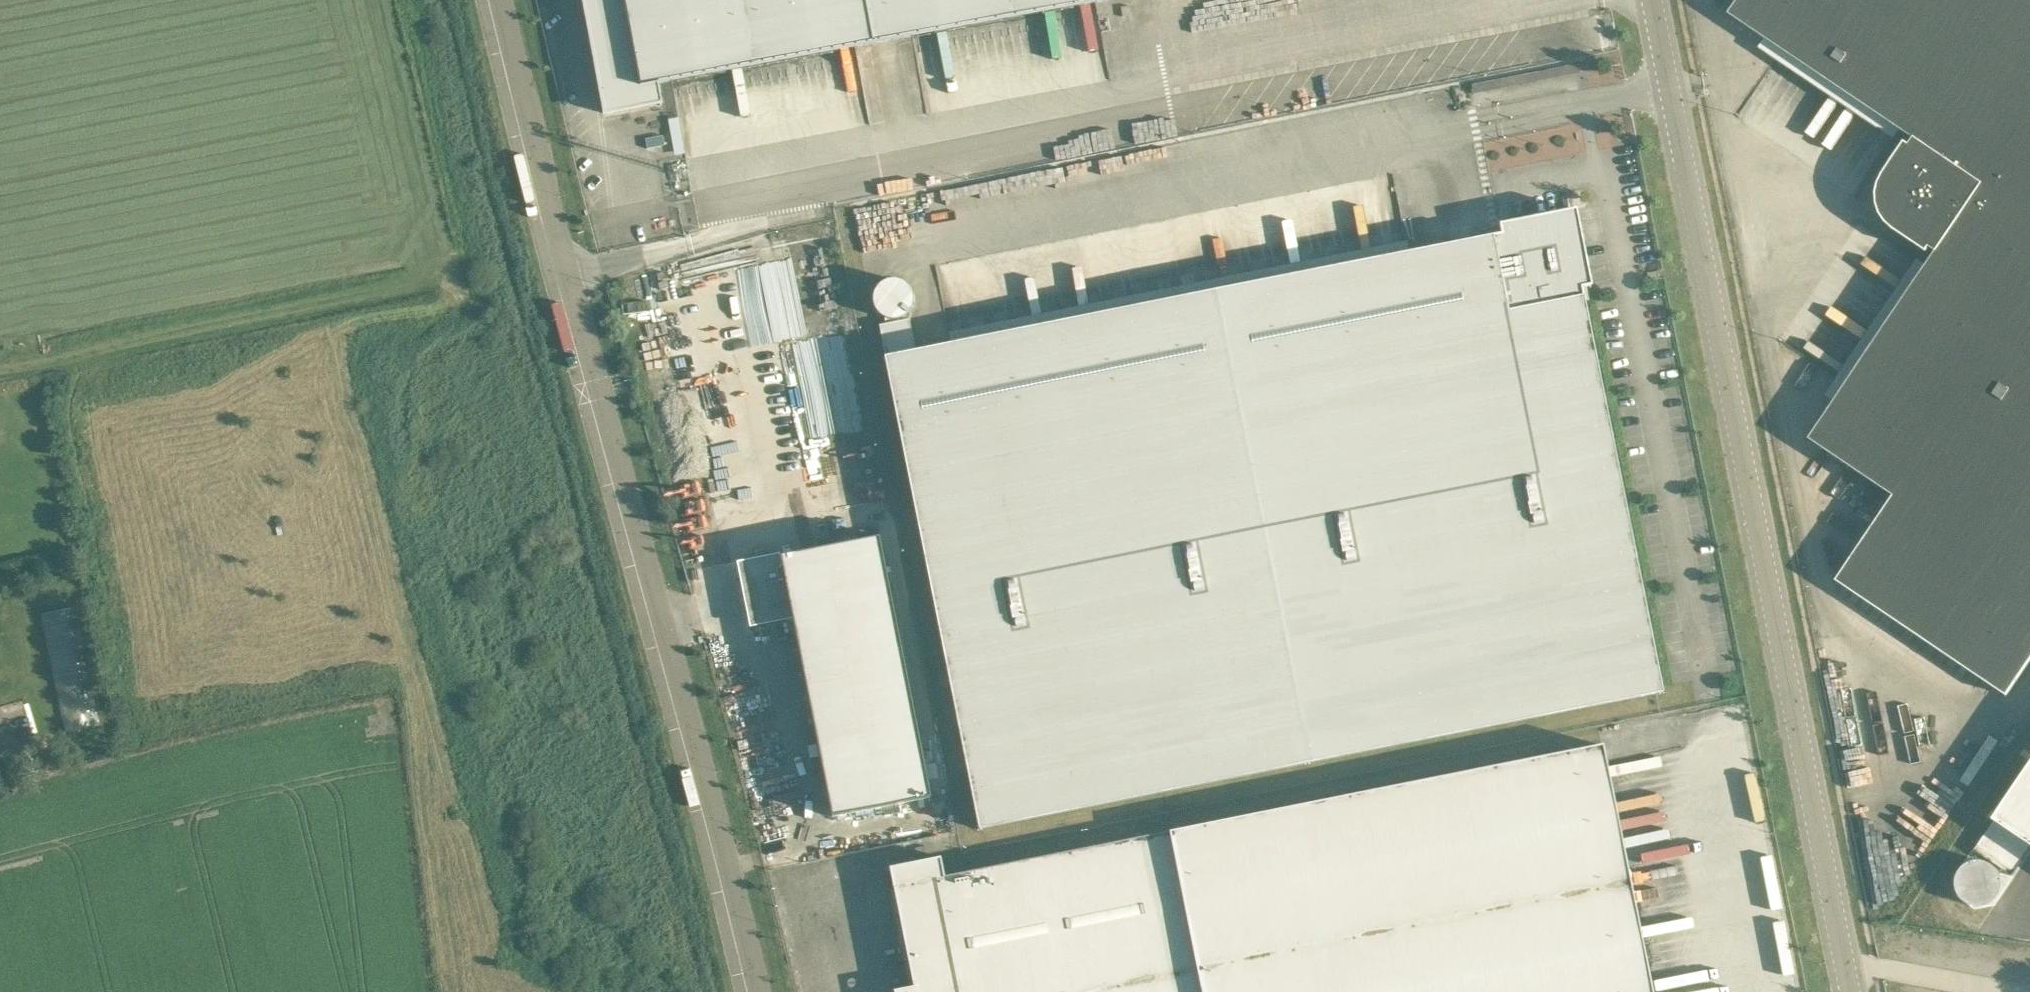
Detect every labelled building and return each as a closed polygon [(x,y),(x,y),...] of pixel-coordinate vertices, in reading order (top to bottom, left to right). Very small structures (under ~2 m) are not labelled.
[(660,105),(662,104),(658,83),(784,59),(967,25),(1104,0),(584,0),(604,113),(659,103),(660,105)] [(1729,13),(1915,138),(1911,144),(1906,141),(1884,174),(1879,183),(1877,193),(1878,204),(1881,213),(1887,222),(1895,229),(1928,251),(1931,247),(1937,251),(1810,438),(1894,495),(1837,580),(2007,695),(2029,661),(2029,0),(1738,0),(1729,13)] [(1581,287),(1591,285),(1575,208),(1498,223),(1500,233),(916,350),(909,319),(905,320),(904,316),(910,310),(913,301),(912,293),(908,285),(901,280),(893,279),(885,280),(879,285),(875,291),(873,299),(875,307),(879,313),(885,318),(886,324),(880,325),(886,356),(885,357),(979,828),(1662,692),(1581,287)] [(809,338),(782,343),(794,404),(821,399),(809,338)] [(833,816),(932,797),(882,535),(744,562),(755,621),(794,613),(833,816)] [(65,606),(42,612),(64,708),(87,703),(65,606)] [(1601,744),(945,876),(941,856),(890,866),(915,991),(1651,991),(1601,744)] [(1974,850),(2012,876),(2029,850),(2029,767),(1994,819),(1995,819),(1974,850)]
